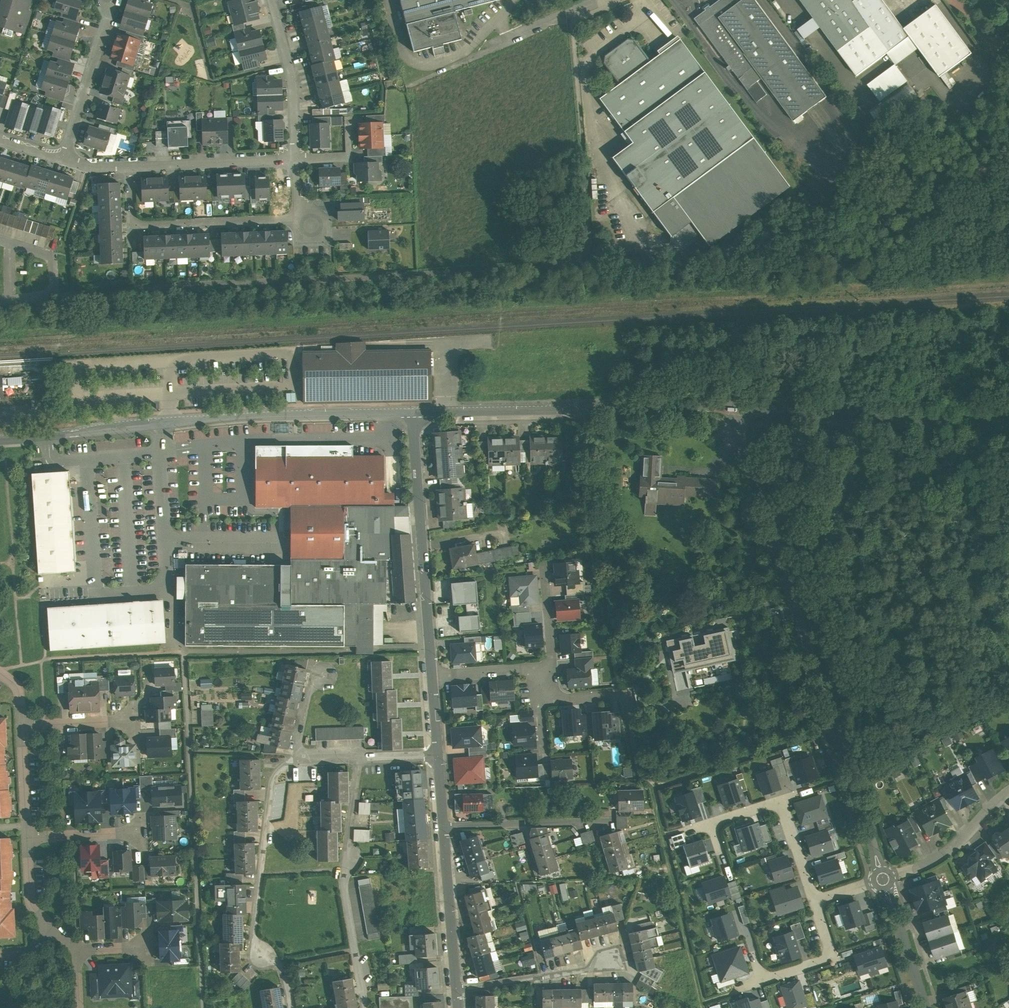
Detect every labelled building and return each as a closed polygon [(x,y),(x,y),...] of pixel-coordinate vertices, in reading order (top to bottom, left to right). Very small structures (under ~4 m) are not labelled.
[(3,3),(2,6),(0,6),(0,26),(4,27),(12,30),(16,26),(24,28),(27,19),(24,18),(29,3),(19,0),(4,0),(3,3)] [(71,0),(58,0),(55,9),(63,12),(76,16),(80,3),(71,0)] [(125,12),(147,18),(151,6),(145,4),(132,0),(129,0),(125,12)] [(229,3),(232,14),(257,7),(255,1),(253,2),(253,0),(240,0),(237,1),(229,3)] [(406,24),(454,12),(498,0),(400,0),(406,24)] [(693,19),(698,26),(714,15),(717,18),(738,3),(735,0),(719,0),(693,19)] [(717,18),(714,15),(698,26),(738,80),(754,68),(762,79),(794,122),(827,97),(754,0),(741,0),(738,3),(717,18)] [(814,18),(821,27),(839,51),(871,27),(853,2),(851,0),(801,0),(814,18)] [(882,0),(856,0),(853,2),(871,27),(889,52),(910,37),(903,28),(882,0)] [(301,3),(289,6),(291,12),(302,9),(301,3)] [(936,4),(903,28),(910,37),(918,47),(940,77),(973,53),(936,4)] [(319,7),(299,12),(302,23),(324,17),(321,8),(321,6),(319,7)] [(257,7),(232,14),(234,24),(235,25),(243,23),(258,19),(256,13),(258,13),(257,7)] [(76,16),(63,12),(61,18),(65,19),(74,22),(76,16)] [(147,18),(125,12),(122,24),(143,31),(147,18)] [(454,12),(406,24),(413,52),(442,45),(461,40),(454,12)] [(324,17),(302,23),(305,34),(327,28),(324,17)] [(821,27),(814,18),(794,32),(801,42),(805,39),(821,27)] [(74,22),(65,19),(63,25),(77,29),(78,23),(74,22)] [(63,25),(57,23),(53,36),(74,43),(78,29),(77,29),(63,25)] [(243,23),(235,25),(234,24),(232,25),(233,31),(245,28),(243,23)] [(143,31),(122,24),(121,30),(126,32),(142,36),(143,31)] [(12,30),(4,27),(3,32),(5,35),(11,37),(13,31),(12,30)] [(245,28),(233,31),(235,38),(237,38),(237,37),(250,34),(249,27),(245,28)] [(871,27),(839,51),(857,76),(889,52),(871,27)] [(327,28),(305,34),(307,44),(329,39),(329,37),(327,28)] [(142,36),(126,32),(125,37),(139,42),(142,43),(144,37),(142,36)] [(250,34),(237,37),(237,38),(240,51),(262,45),(258,32),(250,34)] [(125,37),(118,35),(114,47),(135,53),(139,42),(125,37)] [(74,43),(53,36),(48,49),(68,56),(70,56),(74,43)] [(918,47),(910,37),(889,52),(897,62),(918,47)] [(214,38),(206,40),(208,48),(216,45),(214,38)] [(235,38),(229,40),(233,53),(240,51),(237,38),(235,38)] [(329,39),(307,44),(310,55),(332,49),(330,40),(329,39)] [(618,48),(615,51),(614,52),(613,54),(611,51),(604,56),(603,63),(618,85),(649,62),(634,40),(626,39),(620,44),(622,47),(620,49),(618,48)] [(618,85),(599,99),(623,132),(703,73),(679,40),(649,62),(618,85)] [(262,45),(240,51),(244,63),(244,64),(257,61),(265,59),(262,45)] [(442,45),(432,47),(434,57),(445,54),(442,45)] [(135,53),(114,47),(111,58),(118,60),(132,65),(132,64),(135,53)] [(332,49),(310,55),(313,65),(313,66),(333,60),(333,61),(335,60),(332,49)] [(68,56),(55,51),(53,57),(59,59),(67,61),(68,56)] [(67,61),(59,59),(57,65),(70,69),(72,63),(67,61)] [(132,65),(118,60),(116,66),(122,68),(133,71),(135,65),(132,64),(132,65)] [(333,60),(313,66),(313,65),(311,66),(314,77),(336,71),(336,70),(335,70),(333,61),(333,60)] [(257,61),(244,64),(244,63),(242,64),(244,71),(259,67),(257,61)] [(57,65),(51,63),(46,76),(68,83),(72,69),(70,69),(57,65)] [(895,65),(868,85),(880,102),(908,82),(895,65)] [(133,71),(122,68),(121,74),(129,76),(132,77),(134,72),(133,71)] [(754,68),(738,80),(746,90),(758,82),(762,79),(754,68)] [(121,74),(107,70),(104,81),(125,88),(129,76),(121,74)] [(336,71),(314,77),(317,88),(339,82),(336,73),(336,72),(336,71)] [(703,73),(623,132),(632,143),(612,158),(652,213),(752,139),(703,73)] [(64,96),(68,83),(46,76),(42,89),(47,91),(62,96),(64,96)] [(168,83),(169,90),(179,89),(177,76),(173,77),(174,82),(168,83)] [(125,88),(104,81),(100,93),(113,97),(122,99),(125,88)] [(273,82),(256,82),(257,83),(258,83),(259,96),(281,95),(281,81),(273,82)] [(339,82),(317,88),(319,98),(341,92),(339,82)] [(758,82),(746,90),(756,104),(768,95),(758,82)] [(62,96),(47,91),(45,97),(60,101),(62,96)] [(341,92),(319,98),(322,109),(324,109),(344,103),(344,102),(341,92)] [(5,111),(11,113),(14,103),(17,96),(11,94),(5,111)] [(281,95),(259,96),(260,109),(257,109),(258,110),(274,109),(274,110),(282,109),(281,95)] [(0,107),(0,108),(5,109),(9,98),(3,96),(0,107)] [(122,99),(113,97),(112,103),(123,106),(125,100),(122,99)] [(22,131),(23,129),(30,107),(14,103),(11,113),(7,127),(22,131)] [(119,111),(100,105),(97,117),(115,123),(119,111)] [(37,131),(43,111),(30,107),(23,129),(36,133),(37,131)] [(58,121),(60,112),(44,107),(43,111),(37,131),(53,136),(58,121)] [(60,112),(58,121),(62,122),(66,109),(61,108),(60,112)] [(384,115),(366,116),(366,124),(381,124),(384,124),(384,115)] [(226,119),(214,120),(215,146),(219,146),(221,144),(227,143),(226,129),(226,119)] [(202,120),(202,131),(203,144),(208,144),(211,146),(215,146),(214,120),(202,120)] [(273,122),(264,122),(264,123),(265,141),(282,141),(281,121),(273,122)] [(178,128),(167,128),(168,132),(168,139),(168,147),(168,148),(188,147),(188,138),(191,138),(191,122),(178,122),(178,128)] [(116,130),(99,124),(97,130),(110,134),(115,135),(116,130)] [(312,125),(310,125),(311,148),(328,147),(327,125),(327,124),(312,125)] [(366,124),(359,125),(360,137),(382,136),(381,124),(366,124)] [(97,130),(89,127),(84,144),(104,151),(110,134),(97,130)] [(168,139),(168,132),(156,132),(156,140),(168,139)] [(382,136),(360,137),(360,149),(367,148),(382,148),(382,147),(382,136)] [(752,139),(652,213),(670,237),(690,223),(708,247),(788,188),(752,139)] [(382,148),(367,148),(367,157),(382,156),(385,156),(385,147),(382,147),(382,148)] [(0,158),(0,182),(3,183),(10,161),(0,158)] [(20,164),(10,161),(3,183),(14,186),(20,164)] [(364,164),(357,164),(357,170),(355,173),(357,175),(358,181),(378,180),(377,174),(380,172),(377,169),(377,163),(364,164)] [(31,167),(20,164),(14,186),(22,189),(24,189),(25,187),(31,167)] [(42,169),(31,165),(31,167),(25,187),(27,188),(35,190),(42,169)] [(52,172),(42,169),(35,190),(46,194),(52,172)] [(339,169),(319,170),(320,186),(340,185),(339,169)] [(63,175),(52,172),(46,194),(56,197),(63,175)] [(74,179),(63,175),(56,197),(65,200),(67,200),(70,193),(73,181),(74,179)] [(230,175),(217,176),(218,187),(218,198),(231,197),(230,175)] [(243,175),(230,175),(231,197),(244,197),(244,186),(243,175)] [(205,176),(192,177),(193,200),(206,199),(206,190),(205,176)] [(192,177),(179,177),(180,191),(180,200),(193,200),(192,177)] [(154,178),(141,179),(142,193),(142,202),(155,201),(154,178)] [(167,178),(154,178),(155,201),(168,201),(167,178)] [(268,178),(255,178),(256,189),(256,200),(269,200),(268,178)] [(79,183),(73,181),(70,193),(75,194),(79,183)] [(111,183),(98,184),(98,185),(98,193),(98,194),(120,193),(120,188),(119,183),(111,183)] [(120,193),(98,194),(98,204),(120,203),(120,199),(120,193)] [(120,203),(98,204),(99,214),(121,213),(120,203)] [(339,212),(339,221),(364,220),(364,212),(363,205),(353,205),(341,205),(341,212),(339,212)] [(10,215),(4,213),(0,224),(6,226),(10,215)] [(121,213),(99,214),(99,224),(121,223),(121,219),(121,213)] [(16,216),(10,215),(6,226),(12,228),(16,216)] [(21,218),(16,216),(12,228),(18,229),(21,218)] [(27,220),(21,218),(18,229),(23,231),(27,220)] [(33,222),(27,220),(23,231),(29,233),(33,222)] [(38,223),(33,222),(29,233),(35,235),(38,223)] [(44,225),(38,223),(35,235),(41,237),(44,225)] [(121,223),(99,224),(100,234),(122,233),(121,228),(121,223)] [(50,227),(44,225),(41,237),(46,238),(50,227)] [(56,229),(50,227),(46,238),(52,240),(56,229)] [(281,231),(275,232),(276,254),(287,254),(287,246),(287,239),(286,231),(281,231)] [(389,231),(367,232),(368,250),(389,249),(389,231)] [(254,232),(243,233),(244,256),(255,255),(254,232)] [(264,232),(254,232),(255,255),(265,255),(264,232)] [(275,232),(264,232),(265,255),(276,254),(275,232)] [(122,233),(100,234),(100,244),(122,243),(122,239),(122,233)] [(227,234),(221,234),(221,242),(221,249),(222,249),(222,252),(222,257),(223,257),(233,256),(232,233),(227,234)] [(243,233),(232,233),(233,256),(244,256),(243,233)] [(209,234),(203,235),(203,234),(198,235),(198,258),(209,257),(210,257),(209,249),(209,242),(209,234)] [(187,235),(176,236),(177,258),(188,258),(187,235)] [(198,235),(187,235),(188,258),(198,258),(198,235)] [(149,237),(143,237),(144,245),(143,245),(144,252),(144,260),(145,260),(155,259),(154,236),(149,237)] [(165,236),(154,236),(155,259),(166,259),(165,236)] [(176,236),(165,236),(166,259),(177,258),(176,236)] [(122,243),(100,244),(101,254),(122,253),(122,243)] [(122,253),(101,254),(101,255),(100,255),(101,263),(101,265),(109,264),(123,264),(123,259),(122,253)] [(363,342),(337,343),(337,352),(327,353),(327,352),(326,352),(326,353),(315,353),(315,352),(314,352),(314,353),(304,353),(303,353),(304,403),(310,403),(317,403),(318,403),(329,402),(329,403),(330,403),(330,402),(340,402),(340,403),(341,403),(341,402),(352,402),(352,403),(353,403),(353,402),(364,402),(363,402),(365,402),(375,402),(376,402),(387,401),(387,402),(388,402),(388,401),(398,401),(398,402),(399,402),(399,401),(408,401),(408,402),(410,402),(410,401),(419,401),(420,401),(429,401),(430,401),(430,400),(429,389),(430,389),(430,388),(429,388),(429,376),(430,376),(430,375),(429,375),(429,364),(430,364),(429,363),(429,352),(429,350),(428,350),(428,351),(419,351),(418,351),(409,351),(408,351),(398,351),(397,351),(387,352),(387,351),(386,351),(386,352),(375,352),(375,351),(374,351),(374,352),(363,352),(363,342)] [(445,432),(434,433),(435,449),(459,447),(459,445),(458,432),(457,432),(445,432)] [(545,437),(530,438),(530,440),(531,452),(531,462),(545,462),(546,462),(545,437)] [(560,437),(545,437),(546,462),(547,462),(561,461),(560,439),(560,437)] [(518,438),(503,439),(504,463),(505,463),(519,462),(519,453),(518,440),(518,438)] [(503,439),(488,439),(488,441),(489,454),(489,463),(502,463),(504,463),(503,439)] [(384,456),(365,457),(352,457),(352,445),(255,445),(255,508),(290,507),(297,507),(384,507),(384,496),(384,456)] [(459,447),(435,449),(436,464),(460,462),(460,461),(459,447)] [(660,456),(642,455),(641,481),(639,481),(639,492),(646,493),(646,496),(645,496),(644,514),(655,515),(656,503),(669,504),(670,498),(684,498),(684,494),(685,478),(677,477),(677,480),(659,479),(660,456)] [(460,462),(436,464),(437,478),(439,478),(451,477),(461,476),(460,463),(460,462)] [(69,471),(32,474),(38,574),(76,572),(69,471)] [(703,480),(685,478),(684,494),(702,496),(703,480)] [(719,481),(703,480),(702,496),(718,497),(719,481)] [(440,490),(438,490),(439,506),(463,504),(463,503),(462,489),(440,490)] [(394,496),(384,496),(384,507),(394,507),(394,496)] [(463,504),(439,506),(440,520),(442,520),(454,520),(464,519),(463,505),(463,504)] [(384,507),(297,507),(297,559),(290,559),(290,561),(291,561),(394,561),(394,535),(394,517),(394,507),(384,507)] [(408,518),(407,507),(394,507),(394,517),(408,518)] [(408,518),(394,517),(394,535),(399,535),(410,535),(408,518)] [(454,520),(442,520),(442,529),(454,527),(454,520)] [(410,535),(399,535),(401,565),(412,564),(410,535)] [(465,542),(457,544),(457,548),(450,549),(453,569),(460,568),(464,567),(477,564),(475,554),(473,545),(466,546),(465,542)] [(517,546),(492,551),(494,561),(519,557),(517,546)] [(492,551),(475,554),(477,564),(494,561),(492,551)] [(394,561),(291,561),(291,565),(291,605),(356,606),(356,604),(373,604),(386,604),(386,605),(395,605),(395,603),(394,603),(394,577),(394,565),(394,561)] [(573,563),(555,565),(556,578),(555,578),(555,585),(566,584),(578,583),(578,582),(577,571),(574,571),(573,563)] [(401,565),(394,565),(394,577),(413,576),(412,564),(401,565)] [(275,565),(186,565),(185,575),(185,577),(177,577),(177,588),(176,599),(185,599),(185,635),(185,646),(356,647),(356,625),(356,606),(291,605),(275,606),(275,565)] [(291,565),(275,565),(275,606),(291,605),(291,565)] [(413,576),(394,577),(394,603),(395,603),(400,603),(401,605),(404,605),(404,603),(415,602),(413,576)] [(510,593),(511,606),(529,604),(538,603),(536,576),(510,578),(510,583),(510,585),(509,585),(509,587),(510,589),(511,591),(511,593),(510,593)] [(476,581),(451,583),(453,605),(466,604),(477,603),(476,581)] [(578,583),(566,584),(567,595),(583,594),(584,594),(583,582),(578,582),(578,583)] [(567,595),(565,596),(565,602),(576,602),(583,601),(583,594),(567,595)] [(565,602),(557,603),(559,619),(577,618),(576,602),(565,602)] [(163,603),(47,611),(50,651),(166,643),(163,603)] [(477,603),(466,604),(467,616),(478,615),(477,603)] [(356,604),(356,606),(356,625),(373,625),(373,604),(356,604)] [(511,606),(512,613),(513,613),(530,612),(529,604),(511,606)] [(530,612),(513,613),(514,627),(524,626),(531,625),(530,612)] [(467,616),(458,617),(459,632),(480,631),(478,615),(467,616)] [(531,625),(524,626),(525,647),(542,646),(540,624),(531,625)] [(373,625),(356,625),(356,647),(356,650),(356,654),(373,654),(373,650),(373,625)] [(734,661),(727,628),(702,634),(705,644),(694,646),(692,636),(666,642),(673,674),(734,661)] [(578,634),(560,635),(562,654),(574,653),(580,652),(578,634)] [(464,644),(451,645),(452,663),(475,661),(474,643),(464,644)] [(592,657),(574,659),(575,670),(589,668),(589,669),(593,669),(592,657)] [(308,658),(295,659),(293,665),(296,666),(296,667),(305,669),(308,658)] [(376,691),(392,690),(391,661),(371,662),(372,691),(376,691)] [(305,669),(296,667),(296,666),(293,665),(286,664),(282,681),(292,683),(303,686),(306,669),(305,669)] [(174,668),(154,669),(155,685),(165,685),(175,684),(175,683),(174,668)] [(575,670),(567,670),(569,687),(590,685),(589,669),(589,668),(575,670)] [(134,677),(114,677),(115,695),(135,694),(134,677)] [(97,678),(83,679),(85,711),(99,710),(98,691),(97,678)] [(108,678),(97,678),(98,691),(109,691),(108,678)] [(83,679),(69,680),(70,693),(71,712),(85,711),(83,679)] [(303,686),(292,683),(282,681),(279,697),(289,699),(288,699),(297,701),(299,702),(303,686)] [(512,681),(489,683),(491,701),(497,701),(498,703),(507,703),(507,700),(514,699),(512,681)] [(468,685),(457,686),(457,687),(451,687),(453,707),(475,705),(476,705),(475,695),(474,685),(468,686),(468,685)] [(489,687),(481,687),(482,697),(489,696),(489,687)] [(392,690),(376,691),(377,720),(381,720),(397,719),(396,690),(392,690)] [(161,697),(151,698),(152,710),(170,709),(176,708),(175,696),(173,696),(161,697)] [(297,701),(288,699),(289,699),(279,697),(277,696),(273,712),(283,714),(283,715),(294,717),(297,701)] [(152,710),(146,710),(146,722),(158,721),(170,721),(170,709),(152,710)] [(578,710),(563,711),(563,720),(564,726),(564,735),(580,734),(579,715),(578,710)] [(532,711),(519,712),(520,722),(526,722),(533,721),(532,711)] [(598,711),(587,712),(587,714),(588,730),(594,730),(593,721),(598,720),(598,713),(598,711)] [(294,717),(283,715),(283,714),(273,712),(270,728),(280,730),(280,731),(291,733),(294,717)] [(598,713),(598,720),(593,721),(594,730),(595,740),(619,738),(617,714),(608,714),(608,712),(598,713)] [(588,730),(587,714),(579,715),(580,732),(588,731),(588,730)] [(213,717),(201,717),(202,726),(213,726),(213,717)] [(397,719),(381,720),(382,750),(402,749),(401,719),(397,719)] [(170,721),(158,721),(159,729),(171,729),(170,721)] [(0,723),(0,817),(10,817),(10,811),(9,811),(7,809),(7,798),(8,797),(9,797),(8,784),(7,784),(6,783),(6,777),(4,777),(4,773),(5,771),(5,762),(7,761),(5,759),(5,758),(6,756),(5,755),(4,746),(3,746),(2,745),(2,740),(6,740),(5,723),(0,723)] [(270,728),(262,726),(260,734),(268,736),(270,728)] [(480,727),(452,729),(453,748),(468,746),(481,745),(480,727)] [(527,728),(513,729),(514,744),(535,743),(533,727),(527,728)] [(171,729),(159,729),(159,738),(170,737),(170,738),(176,738),(175,728),(171,729)] [(291,733),(280,731),(280,730),(270,728),(268,736),(267,744),(276,746),(276,747),(277,747),(287,749),(291,733)] [(363,728),(315,729),(315,741),(364,740),(363,728)] [(100,734),(86,735),(87,757),(100,756),(101,756),(100,742),(100,734)] [(260,734),(258,743),(265,744),(267,744),(268,736),(260,734)] [(86,735),(72,736),(72,744),(73,758),(74,758),(87,757),(86,735)] [(159,738),(147,739),(148,757),(171,756),(170,738),(170,737),(159,738)] [(124,740),(120,738),(116,741),(116,747),(113,747),(113,761),(114,765),(135,764),(134,751),(134,746),(124,747),(124,740)] [(267,744),(265,744),(263,753),(275,753),(277,747),(276,747),(276,746),(267,744)] [(993,750),(978,758),(979,761),(987,776),(988,778),(1003,769),(993,750)] [(535,755),(516,756),(517,770),(516,770),(517,778),(528,777),(527,774),(536,773),(536,765),(535,755)] [(469,758),(454,759),(456,783),(457,783),(462,783),(484,781),(482,757),(469,758)] [(776,779),(787,775),(781,758),(770,761),(773,769),(776,779)] [(794,775),(791,764),(792,763),(791,758),(782,760),(787,775),(788,777),(794,775)] [(791,764),(797,784),(817,777),(811,758),(792,763),(791,764)] [(259,760),(240,760),(241,790),(244,790),(260,790),(259,760)] [(570,760),(551,762),(552,780),(572,778),(570,760)] [(987,776),(979,761),(969,767),(971,771),(976,781),(987,776)] [(542,764),(536,765),(536,773),(537,781),(544,780),(542,764)] [(773,769),(757,774),(764,795),(779,790),(776,779),(773,769)] [(420,770),(401,772),(404,801),(423,799),(420,770)] [(971,771),(965,774),(972,786),(977,783),(976,781),(971,771)] [(329,802),(340,802),(348,801),(348,773),(329,773),(329,802)] [(741,773),(736,775),(737,780),(741,792),(746,790),(741,773)] [(965,774),(955,779),(968,804),(979,798),(972,786),(965,774)] [(968,804),(955,779),(944,785),(951,797),(957,810),(968,804)] [(737,780),(718,786),(725,807),(744,801),(741,792),(737,780)] [(951,797),(944,785),(939,788),(944,797),(946,800),(951,797)] [(180,786),(166,787),(167,805),(181,804),(180,793),(180,786)] [(153,788),(152,788),(152,789),(153,806),(167,805),(166,787),(153,788)] [(700,787),(690,790),(691,793),(692,793),(695,805),(705,802),(700,787)] [(133,788),(122,789),(124,813),(129,813),(135,806),(134,798),(134,788),(133,788)] [(122,789),(111,790),(111,803),(112,814),(124,813),(122,789)] [(241,790),(233,790),(233,802),(236,802),(245,802),(244,790),(241,790)] [(641,791),(618,792),(619,810),(627,809),(627,810),(629,810),(633,810),(641,810),(641,791)] [(98,792),(87,793),(88,821),(100,820),(100,803),(99,792),(98,792)] [(76,793),(75,793),(75,805),(76,822),(88,821),(87,793),(76,793)] [(684,797),(676,799),(678,805),(677,805),(680,814),(681,813),(683,820),(699,815),(695,805),(692,793),(691,793),(683,796),(684,797)] [(491,794),(455,795),(455,811),(462,811),(462,812),(471,812),(470,810),(492,810),(491,794)] [(944,797),(938,799),(945,812),(950,809),(946,800),(944,797)] [(404,801),(402,801),(405,840),(407,840),(426,839),(427,838),(425,822),(426,822),(426,816),(425,816),(424,799),(423,799),(404,801)] [(811,799),(794,804),(801,825),(816,821),(827,817),(822,802),(813,805),(811,799)] [(938,799),(928,805),(941,830),(952,824),(945,812),(938,799)] [(245,802),(236,802),(238,832),(244,832),(258,831),(256,802),(245,802)] [(340,802),(329,802),(321,802),(321,831),(337,831),(341,831),(340,802)] [(370,803),(359,803),(358,814),(370,815),(370,811),(370,803)] [(928,805),(917,811),(924,823),(930,835),(941,830),(928,805)] [(924,823),(917,811),(912,813),(913,816),(918,826),(924,823)] [(816,821),(817,826),(831,822),(829,816),(827,817),(816,821)] [(918,826),(913,816),(907,819),(909,822),(916,834),(921,831),(918,826)] [(161,817),(153,818),(154,838),(175,837),(174,817),(161,817)] [(749,823),(734,828),(739,845),(741,845),(743,852),(765,846),(765,844),(759,826),(758,822),(750,825),(749,823)] [(831,822),(817,826),(820,833),(827,831),(833,829),(831,822)] [(909,822),(896,829),(894,828),(890,830),(889,834),(892,839),(895,840),(897,846),(896,848),(900,854),(903,855),(907,853),(908,850),(907,848),(916,843),(913,838),(917,836),(916,834),(909,822)] [(771,842),(766,824),(759,826),(765,844),(771,842)] [(545,829),(532,829),(531,835),(532,838),(547,834),(545,829)] [(624,854),(629,853),(622,829),(617,831),(624,854)] [(369,830),(354,830),(353,841),(369,842),(369,830)] [(591,830),(586,832),(589,843),(594,841),(591,830)] [(1003,834),(998,834),(995,836),(994,840),(994,841),(1005,856),(1008,857),(1008,830),(1003,834)] [(337,831),(321,831),(318,831),(318,860),(337,860),(337,831)] [(820,833),(805,838),(811,856),(833,849),(827,831),(820,833)] [(238,832),(233,832),(234,845),(245,844),(244,832),(238,832)] [(586,832),(580,834),(583,844),(589,843),(586,832)] [(616,832),(600,837),(603,849),(620,844),(616,832)] [(521,833),(516,834),(519,845),(524,843),(521,833)] [(683,846),(686,845),(683,833),(671,837),(675,848),(683,846)] [(519,845),(516,834),(510,836),(513,846),(519,845)] [(532,838),(530,839),(533,851),(550,846),(547,834),(532,838)] [(476,836),(460,842),(463,854),(480,849),(476,836)] [(0,838),(0,937),(8,937),(8,933),(15,932),(14,915),(10,915),(9,911),(11,909),(11,900),(12,898),(11,897),(11,896),(12,894),(11,893),(10,884),(9,884),(8,883),(8,878),(10,878),(9,872),(11,871),(11,858),(10,858),(9,857),(8,846),(9,844),(10,844),(10,838),(0,838)] [(426,839),(407,840),(409,869),(428,868),(426,839)] [(702,839),(686,845),(683,846),(690,868),(709,861),(702,839)] [(1005,856),(994,841),(988,845),(996,856),(999,860),(1005,856)] [(988,845),(986,842),(975,849),(977,852),(983,860),(990,861),(990,860),(996,856),(988,845)] [(245,844),(234,845),(235,874),(241,873),(255,873),(254,844),(245,844)] [(620,844),(603,849),(607,861),(624,856),(620,844)] [(98,846),(82,847),(83,869),(84,869),(86,872),(91,872),(93,869),(98,868),(99,868),(98,860),(98,846)] [(550,846),(533,851),(537,863),(554,858),(550,846)] [(480,849),(463,854),(467,865),(483,860),(480,849)] [(130,851),(114,852),(115,871),(131,870),(130,851)] [(826,857),(828,863),(837,860),(845,858),(843,852),(826,857)] [(990,861),(983,860),(977,852),(971,856),(969,853),(958,862),(958,861),(964,870),(970,879),(977,874),(981,875),(984,880),(997,870),(990,860),(990,861)] [(768,863),(777,860),(775,854),(760,859),(761,865),(768,863)] [(624,856),(607,861),(610,873),(627,868),(624,856)] [(174,857),(150,858),(151,866),(151,876),(175,874),(174,857)] [(768,863),(774,881),(793,875),(787,857),(777,860),(768,863)] [(554,858),(537,863),(540,876),(557,871),(554,858)] [(108,860),(98,860),(99,868),(98,868),(99,878),(109,878),(108,860)] [(483,860),(467,865),(471,878),(480,875),(487,873),(487,872),(483,860)] [(828,863),(814,867),(820,884),(842,877),(837,860),(828,863)] [(144,866),(133,866),(134,881),(145,880),(144,866)] [(487,873),(480,875),(482,881),(494,878),(491,871),(487,872),(487,873)] [(937,875),(923,880),(925,886),(939,881),(937,875)] [(723,878),(703,884),(709,902),(729,896),(725,884),(723,878)] [(735,880),(725,884),(731,901),(741,897),(735,880)] [(925,886),(912,890),(916,901),(942,893),(939,881),(925,886)] [(371,884),(359,886),(367,933),(379,931),(371,884)] [(569,900),(565,884),(560,885),(564,901),(569,900)] [(230,886),(225,886),(226,901),(227,914),(227,915),(242,914),(245,914),(244,885),(230,886)] [(225,886),(215,887),(215,901),(226,901),(225,886)] [(479,886),(468,889),(470,895),(480,892),(480,891),(479,886)] [(783,893),(781,887),(770,890),(772,896),(774,896),(783,893)] [(488,900),(485,889),(480,891),(480,892),(481,892),(483,902),(488,900)] [(774,896),(779,913),(801,906),(795,889),(783,893),(774,896)] [(470,895),(464,896),(467,906),(483,902),(481,892),(470,895)] [(855,896),(860,912),(870,909),(865,893),(855,896)] [(942,893),(916,901),(919,913),(933,908),(946,904),(942,893)] [(186,901),(179,901),(177,898),(172,899),(173,920),(187,919),(186,901)] [(172,899),(166,899),(164,902),(158,902),(158,912),(159,920),(173,920),(172,899)] [(857,901),(839,907),(846,929),(864,923),(860,912),(857,901)] [(483,902),(467,906),(470,916),(486,912),(483,902)] [(139,903),(127,904),(127,908),(128,927),(136,926),(141,921),(141,917),(140,903),(139,903)] [(619,904),(610,907),(612,914),(614,922),(624,919),(619,904)] [(946,904),(933,908),(935,914),(948,910),(946,904)] [(743,906),(738,908),(743,924),(748,922),(743,906)] [(610,907),(601,909),(603,916),(612,914),(610,907)] [(114,909),(103,910),(103,915),(104,937),(116,937),(116,923),(115,909),(114,909)] [(935,914),(934,914),(936,920),(948,916),(950,916),(948,910),(935,914)] [(866,932),(878,928),(872,911),(866,914),(870,925),(864,927),(866,932)] [(90,912),(79,912),(80,928),(90,928),(89,916),(91,916),(90,912)] [(486,912),(470,916),(472,926),(489,921),(486,912)] [(727,913),(711,919),(718,942),(735,937),(727,913)] [(840,913),(834,915),(836,925),(842,924),(840,913)] [(242,914),(227,915),(227,914),(222,915),(223,943),(239,943),(243,943),(242,914)] [(612,914),(603,916),(608,933),(617,930),(614,922),(612,914)] [(91,916),(89,916),(90,928),(90,938),(104,937),(103,915),(91,916)] [(603,916),(594,918),(599,935),(608,933),(603,916)] [(650,916),(638,918),(640,924),(634,926),(636,932),(645,930),(653,928),(650,916)] [(936,920),(925,924),(931,941),(953,933),(948,916),(936,920)] [(594,918),(585,921),(589,937),(599,935),(594,918)] [(489,921),(472,926),(475,936),(483,933),(491,931),(489,921)] [(585,921),(575,923),(577,929),(578,931),(580,940),(589,937),(585,921)] [(518,932),(527,929),(524,922),(515,925),(518,932)] [(799,923),(790,926),(792,933),(795,941),(804,938),(799,923)] [(420,927),(409,927),(410,935),(421,934),(420,927)] [(653,928),(645,930),(647,939),(656,937),(658,937),(656,928),(653,928)] [(547,929),(538,931),(539,939),(540,942),(550,939),(548,934),(547,929)] [(636,932),(628,934),(631,943),(647,939),(645,930),(636,932)] [(170,932),(159,932),(160,946),(181,945),(181,940),(178,938),(177,932),(177,931),(170,932)] [(578,931),(568,934),(572,950),(582,948),(580,940),(578,931)] [(410,935),(409,935),(409,945),(415,944),(415,954),(416,957),(436,956),(434,933),(410,935)] [(475,936),(467,938),(470,948),(486,943),(483,933),(475,936)] [(792,933),(775,939),(777,946),(774,946),(777,955),(779,954),(782,962),(800,957),(795,941),(792,933)] [(953,933),(931,941),(936,958),(947,954),(956,951),(959,950),(953,933)] [(568,934),(559,936),(563,953),(572,950),(568,934)] [(559,936),(550,939),(554,955),(563,953),(559,936)] [(656,937),(647,939),(649,948),(658,946),(656,937)] [(539,939),(532,941),(535,952),(543,950),(540,942),(539,939)] [(550,939),(540,942),(543,950),(545,958),(554,955),(550,939)] [(647,939),(631,943),(633,952),(649,948),(647,939)] [(239,943),(223,943),(219,943),(220,973),(239,973),(240,973),(239,943)] [(486,943),(470,948),(473,957),(489,953),(486,943)] [(532,950),(530,944),(524,946),(526,952),(532,950)] [(181,945),(160,946),(161,960),(172,960),(179,959),(178,953),(181,951),(181,945)] [(649,948),(633,952),(635,962),(652,958),(649,948)] [(747,972),(739,948),(713,957),(721,981),(732,977),(747,972)] [(882,948),(854,957),(860,974),(888,965),(882,948)] [(956,951),(947,954),(949,960),(963,955),(961,950),(959,950),(956,951)] [(489,953),(473,957),(475,967),(492,962),(489,953)] [(525,967),(536,964),(533,955),(522,958),(525,967)] [(652,958),(635,962),(637,972),(654,968),(652,958)] [(492,962),(475,967),(478,977),(479,977),(489,974),(495,972),(492,962)] [(129,965),(100,966),(100,974),(101,994),(102,994),(122,993),(126,996),(130,996),(131,996),(130,981),(129,965)] [(423,969),(419,969),(420,984),(421,988),(438,987),(437,968),(423,969)] [(654,981),(656,982),(662,972),(654,968),(637,972),(644,975),(654,981)] [(252,984),(239,973),(231,981),(244,992),(252,984)] [(100,974),(90,974),(92,998),(102,997),(102,994),(101,994),(100,974)] [(489,974),(479,977),(480,982),(491,979),(489,974)] [(654,981),(644,975),(640,981),(650,987),(654,981)] [(734,983),(732,977),(721,981),(716,983),(718,988),(734,983)] [(332,982),(337,1007),(353,1007),(357,1007),(352,979),(332,982)] [(138,981),(130,981),(131,996),(130,996),(130,999),(139,999),(138,981)] [(650,987),(640,981),(637,987),(647,993),(650,987)] [(780,986),(787,1007),(800,1007),(807,1006),(804,995),(799,981),(780,986)] [(622,983),(613,984),(613,1001),(623,1001),(622,983)] [(632,983),(622,983),(623,1001),(632,1000),(632,983)] [(603,984),(594,984),(594,990),(594,1001),(604,1001),(603,984)] [(613,1001),(613,984),(603,984),(604,1001),(613,1001)] [(970,985),(957,989),(959,995),(966,992),(966,993),(972,991),(970,985)] [(260,991),(263,1007),(282,1007),(279,988),(260,991)] [(418,988),(405,988),(405,996),(412,996),(418,996),(418,988)] [(580,989),(571,990),(571,1007),(581,1007),(581,1002),(580,990),(580,989)] [(552,990),(542,990),(543,1007),(552,1007),(552,990)] [(561,990),(552,990),(552,1007),(561,1007),(561,990)] [(571,990),(561,990),(561,1007),(571,1007),(571,990)] [(900,991),(894,992),(897,1002),(898,1005),(903,1004),(900,991)] [(945,999),(946,1004),(946,1006),(946,1007),(953,1007),(970,1003),(966,993),(966,992),(959,995),(945,999)] [(811,993),(804,995),(807,1006),(807,1007),(809,1007),(815,1006),(811,993)] [(481,996),(476,996),(476,1006),(493,1006),(493,995),(481,996)] [(390,997),(391,1007),(398,1007),(405,996),(390,997)] [(405,996),(398,1007),(413,1007),(412,996),(405,996)] [(736,1001),(738,1007),(762,1007),(760,1002),(758,998),(748,1001),(747,997),(736,1001)] [(760,1002),(762,1007),(770,1007),(767,1000),(760,1002)]
